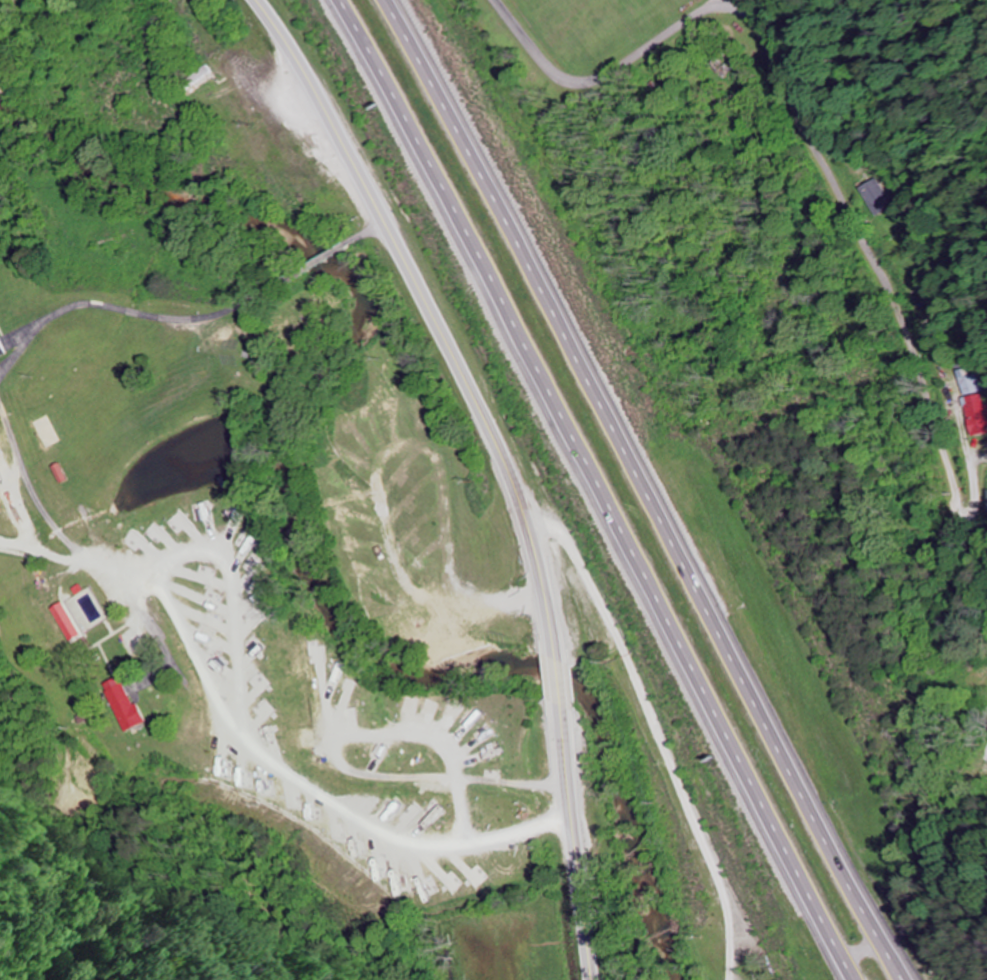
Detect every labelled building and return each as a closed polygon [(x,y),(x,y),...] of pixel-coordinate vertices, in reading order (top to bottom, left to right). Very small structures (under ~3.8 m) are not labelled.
[(216,78),(208,65),(177,85),(186,98),(216,78)] [(864,187),(880,216),(896,208),(880,178),(864,187)] [(968,376),(965,368),(955,371),(964,397),(980,391),(973,374),(968,376)] [(986,434),(986,415),(981,393),(962,398),(974,437),(986,434)] [(48,608),(63,643),(77,637),(62,602),(48,608)] [(124,733),(143,724),(120,676),(101,686),(124,733)]
